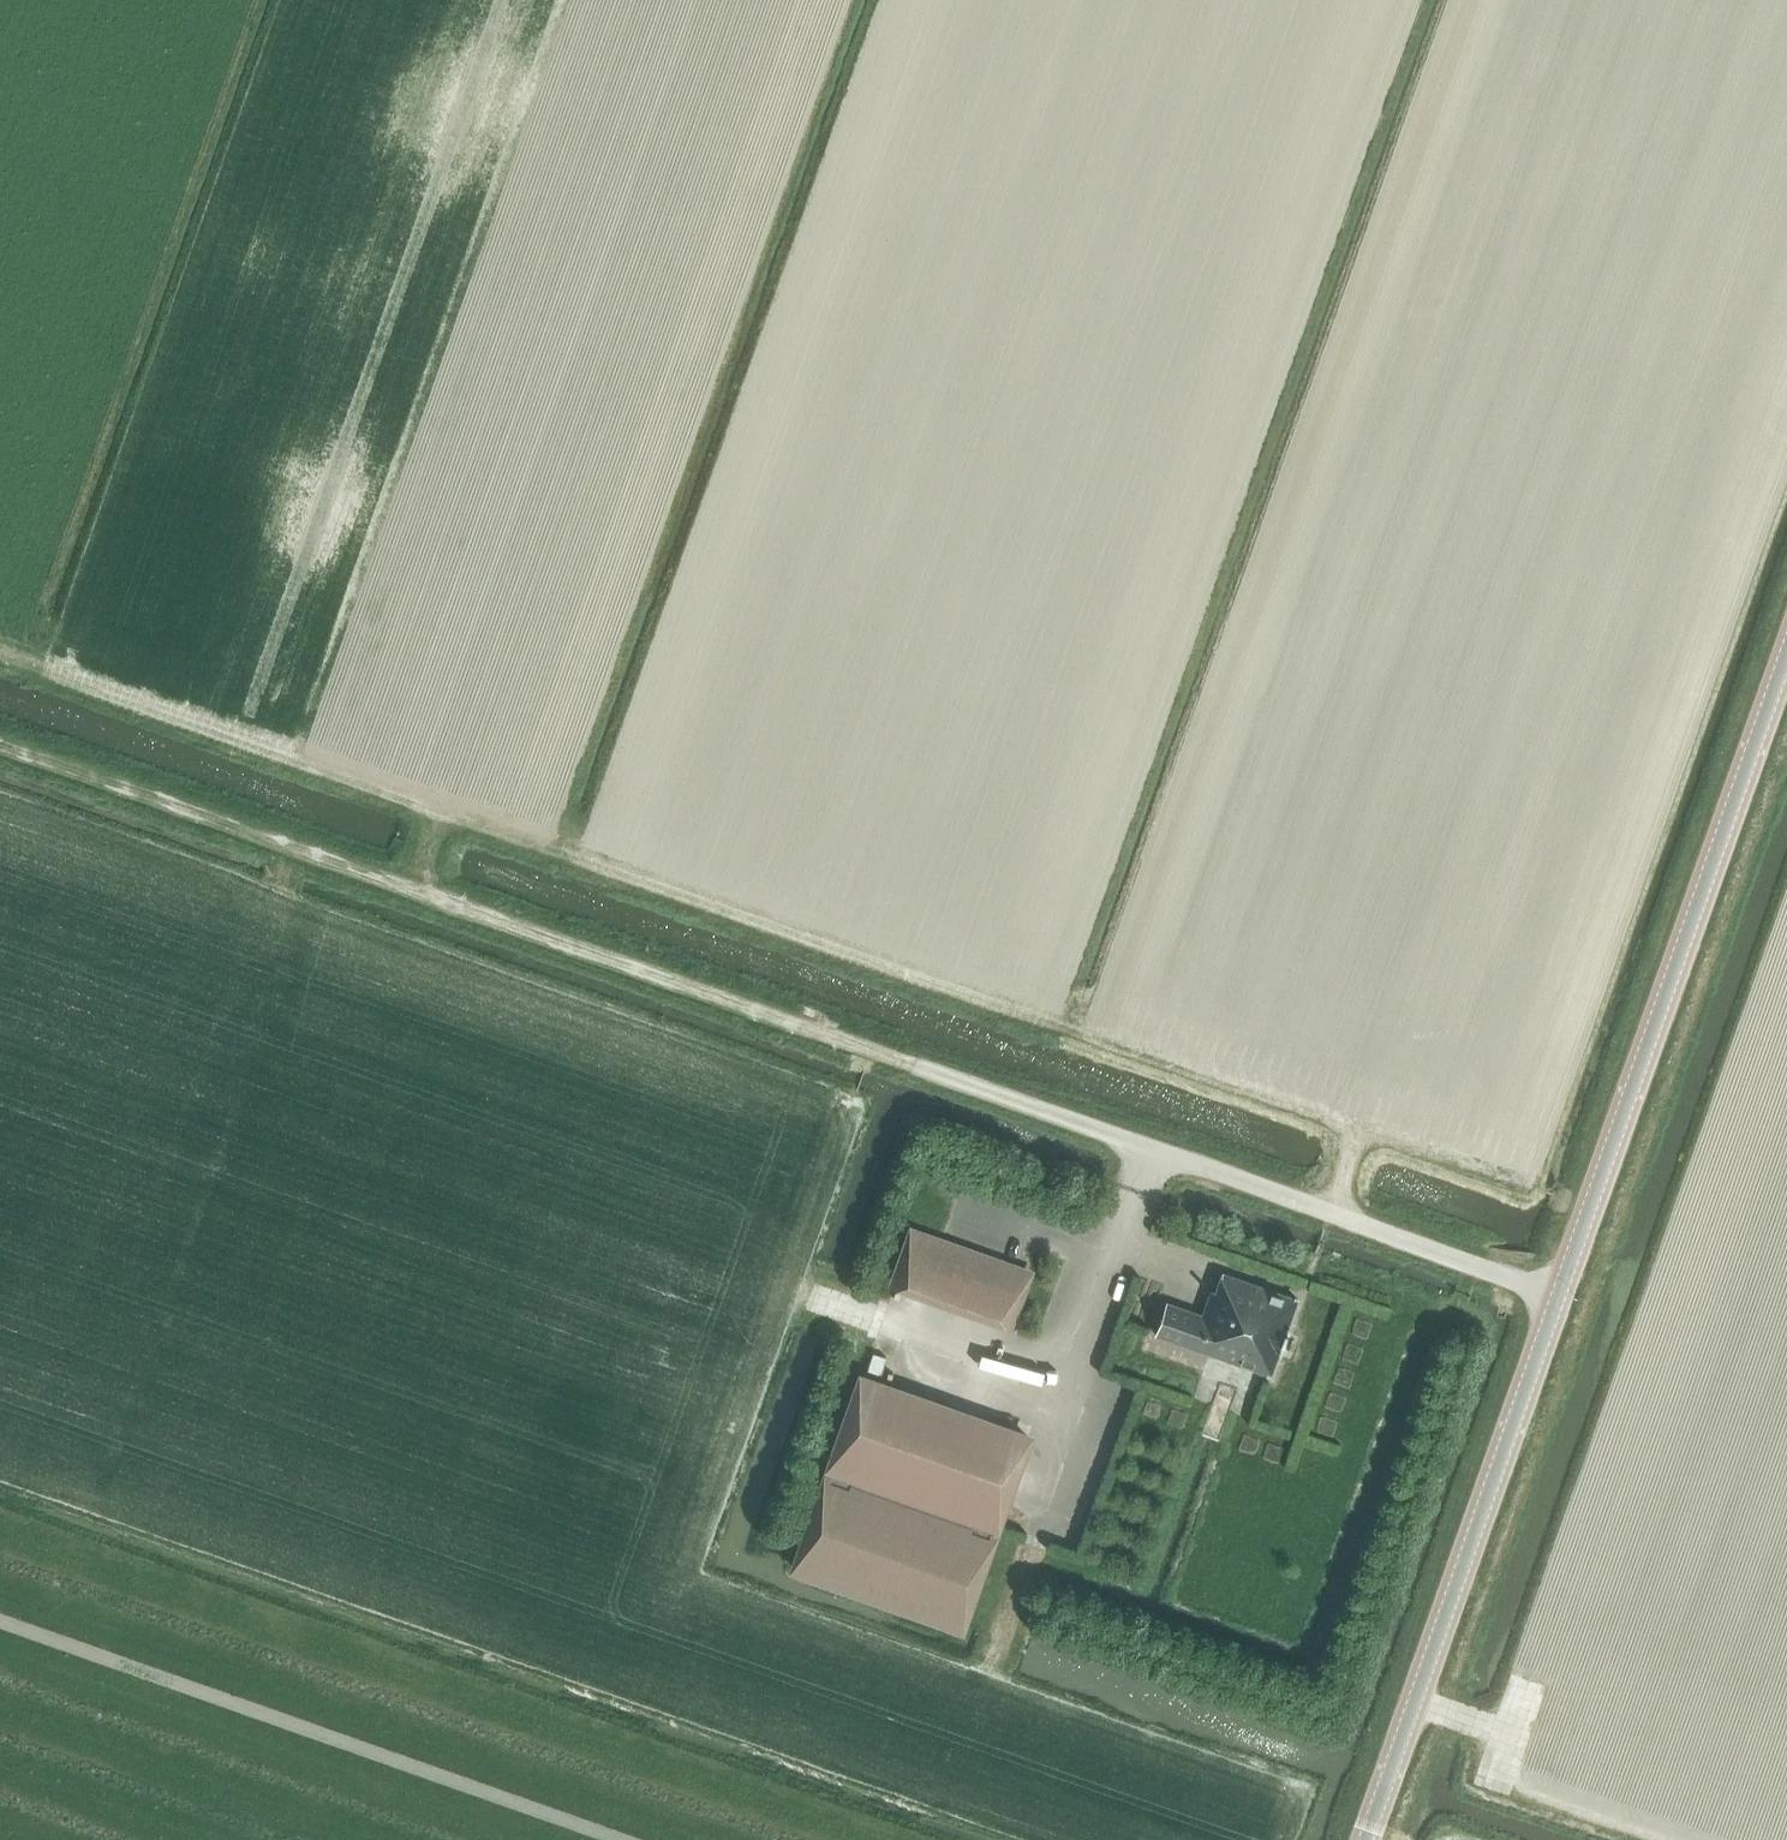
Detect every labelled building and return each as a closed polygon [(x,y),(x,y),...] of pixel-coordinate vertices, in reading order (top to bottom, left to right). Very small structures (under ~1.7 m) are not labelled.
[(909,1230),(890,1285),(1022,1331),(1041,1275),(909,1230)] [(1270,1374),(1269,1375),(1272,1375),(1273,1373),(1272,1373),(1298,1301),(1299,1299),(1296,1298),(1223,1272),(1216,1291),(1212,1290),(1205,1310),(1169,1298),(1156,1334),(1270,1374)] [(997,1527),(1029,1437),(863,1377),(830,1468),(831,1468),(997,1527)] [(831,1468),(804,1544),(970,1603),(997,1527),(831,1468)]
